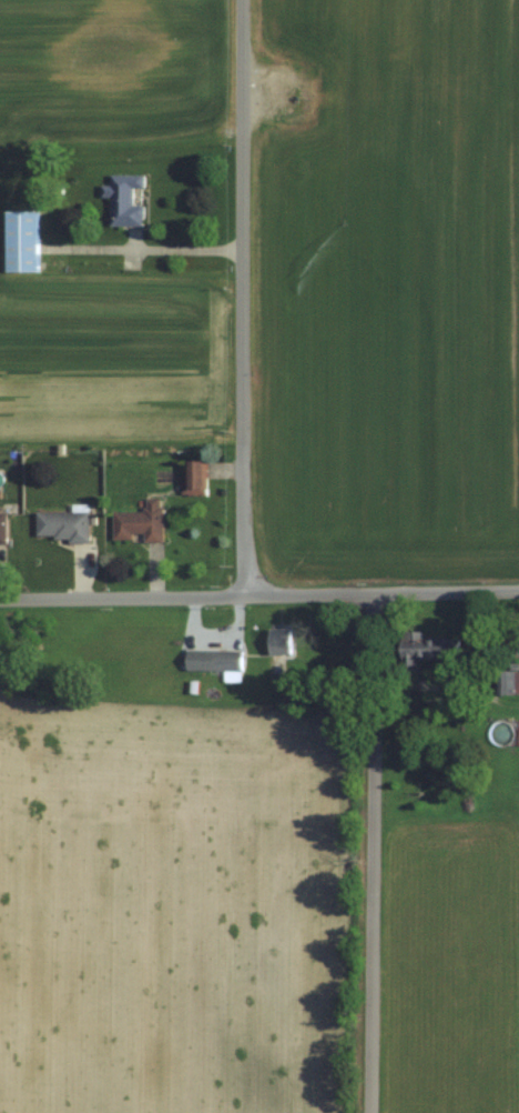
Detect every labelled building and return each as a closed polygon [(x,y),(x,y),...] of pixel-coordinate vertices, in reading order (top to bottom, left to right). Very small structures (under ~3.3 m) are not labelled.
[(143,225),(143,205),(133,205),(133,188),(144,188),(144,175),(111,175),(111,185),(101,185),(101,198),(110,198),(110,225),(143,225)] [(37,211),(6,211),(6,272),(37,272),(37,211)] [(185,495),(206,495),(206,461),(185,461),(185,495)] [(113,512),(113,542),(162,542),(162,498),(145,498),(145,512),(113,512)] [(89,541),(89,512),(36,512),(36,541),(89,541)] [(291,654),(291,629),(269,629),(269,654),(291,654)] [(415,659),(457,659),(457,639),(420,639),(420,632),(401,632),(401,672),(415,672),(415,659)] [(186,671),(241,671),(241,651),(186,651),(186,671)] [(495,672),(495,695),(518,695),(518,689),(518,672),(495,672)]
